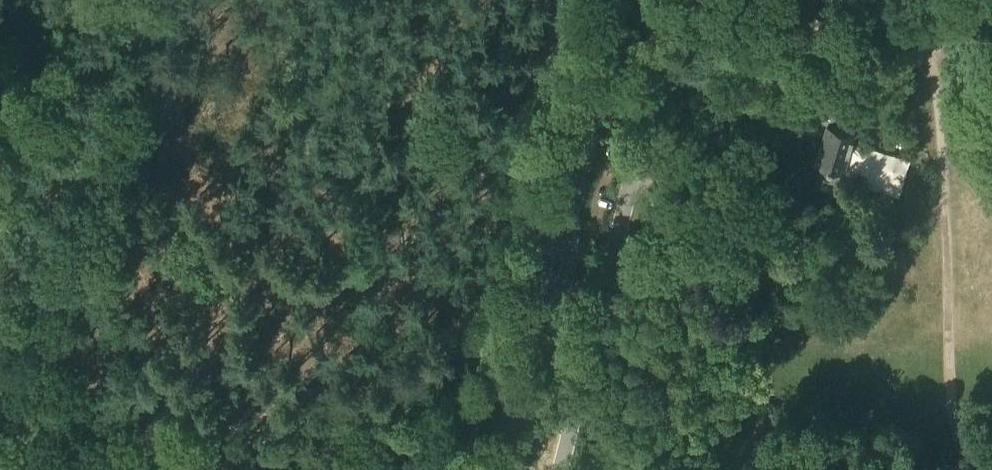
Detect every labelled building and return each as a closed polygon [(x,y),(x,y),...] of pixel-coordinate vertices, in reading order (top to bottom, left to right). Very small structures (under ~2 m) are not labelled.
[(747,8),(762,11),(765,0),(749,0),(747,8)] [(826,124),(814,163),(842,172),(854,133),(843,129),(849,107),(834,102),(828,125),(826,124)] [(894,139),(892,146),(900,148),(902,141),(894,139)]
